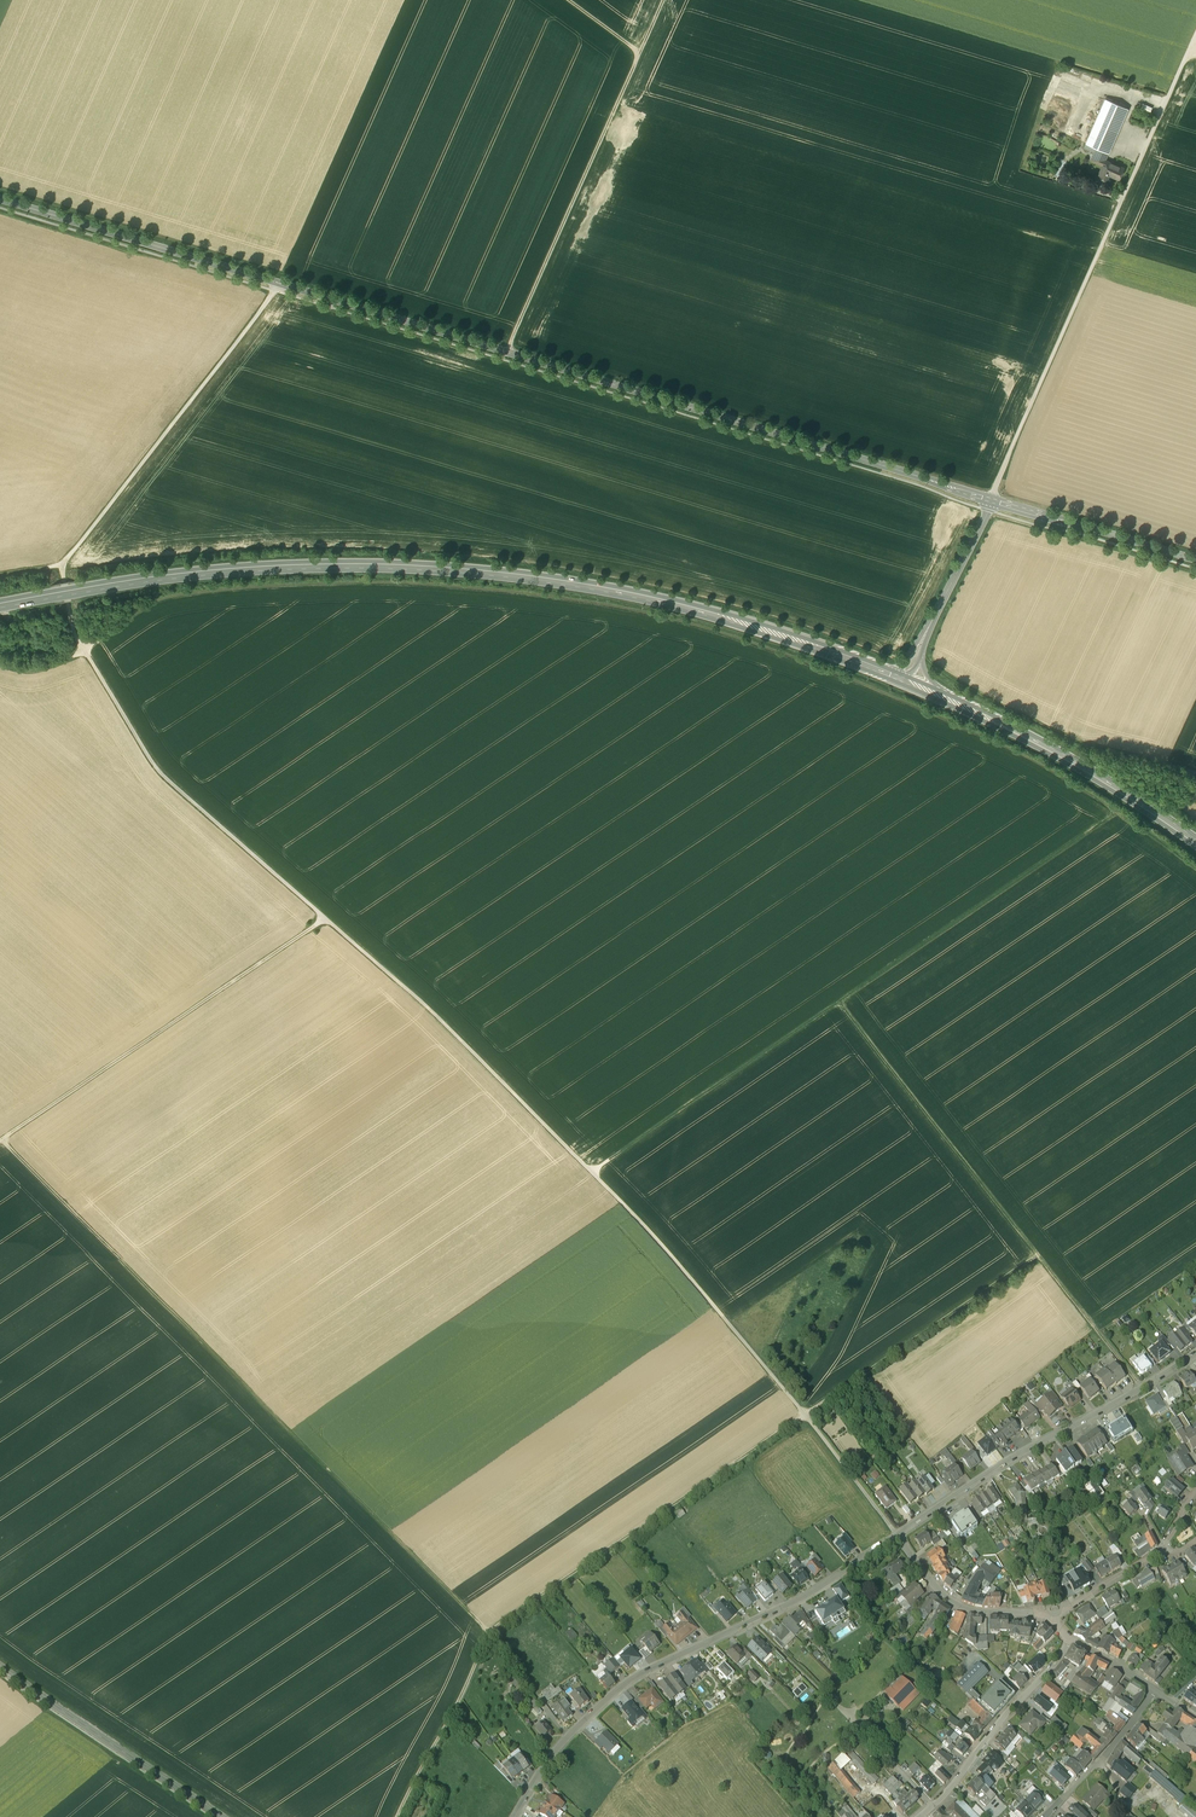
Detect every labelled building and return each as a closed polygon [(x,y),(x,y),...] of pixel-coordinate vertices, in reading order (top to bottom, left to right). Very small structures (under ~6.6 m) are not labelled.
[(1096,121),(1086,144),(1096,148),(1108,153),(1128,108),(1105,99),(1096,121)] [(1141,108),(1150,113),(1153,107),(1144,102),(1141,108)] [(1108,153),(1096,148),(1090,160),(1103,165),(1105,160),(1108,153)] [(1124,168),(1105,160),(1103,165),(1098,177),(1107,181),(1109,175),(1119,180),(1124,168)] [(1188,1328),(1185,1323),(1182,1325),(1189,1334),(1192,1332),(1188,1328)] [(1190,1336),(1184,1328),(1181,1330),(1187,1338),(1188,1338),(1190,1336)] [(1187,1338),(1181,1330),(1176,1335),(1186,1348),(1191,1343),(1188,1338),(1187,1338)] [(1186,1348),(1176,1335),(1170,1339),(1176,1347),(1180,1352),(1186,1348)] [(1167,1341),(1163,1336),(1158,1340),(1161,1344),(1166,1350),(1171,1346),(1167,1341)] [(1176,1347),(1170,1339),(1167,1341),(1171,1346),(1173,1349),(1176,1347)] [(1161,1344),(1150,1352),(1158,1363),(1169,1354),(1166,1350),(1161,1344)] [(1154,1365),(1148,1356),(1144,1359),(1151,1367),(1154,1365)] [(1143,1357),(1138,1361),(1138,1360),(1133,1364),(1132,1364),(1140,1375),(1141,1374),(1142,1375),(1146,1371),(1146,1372),(1151,1368),(1144,1359),(1143,1357)] [(1122,1368),(1117,1362),(1114,1364),(1119,1370),(1122,1368)] [(1106,1372),(1115,1383),(1116,1385),(1116,1384),(1124,1378),(1125,1378),(1119,1370),(1114,1364),(1114,1365),(1106,1372)] [(1105,1371),(1096,1378),(1096,1377),(1095,1377),(1100,1383),(1106,1391),(1106,1390),(1115,1383),(1106,1372),(1105,1371)] [(1189,1373),(1180,1379),(1186,1389),(1195,1383),(1189,1373)] [(1092,1379),(1089,1375),(1086,1378),(1088,1381),(1089,1381),(1091,1384),(1094,1381),(1092,1379)] [(1080,1387),(1080,1388),(1089,1399),(1090,1399),(1095,1395),(1095,1394),(1098,1392),(1091,1384),(1089,1381),(1088,1381),(1080,1387)] [(1070,1382),(1065,1386),(1069,1391),(1071,1390),(1072,1391),(1075,1388),(1072,1384),(1070,1382)] [(1080,1387),(1076,1382),(1072,1384),(1075,1388),(1077,1391),(1080,1388),(1080,1387)] [(1173,1383),(1166,1388),(1167,1389),(1163,1392),(1167,1398),(1168,1400),(1169,1400),(1180,1393),(1173,1383)] [(1069,1391),(1065,1394),(1067,1396),(1063,1399),(1070,1408),(1079,1401),(1072,1391),(1071,1390),(1069,1391)] [(1058,1399),(1052,1392),(1049,1395),(1050,1396),(1051,1396),(1055,1401),(1058,1399)] [(1157,1395),(1146,1403),(1154,1415),(1164,1408),(1165,1408),(1162,1404),(1157,1395)] [(1039,1405),(1039,1406),(1043,1411),(1048,1418),(1060,1408),(1055,1401),(1051,1396),(1050,1396),(1039,1405)] [(1169,1400),(1168,1400),(1167,1398),(1164,1400),(1165,1402),(1169,1407),(1172,1405),(1169,1400)] [(1039,1405),(1038,1403),(1034,1406),(1040,1413),(1043,1411),(1039,1406),(1039,1405)] [(1024,1407),(1029,1414),(1027,1416),(1026,1414),(1019,1419),(1019,1420),(1023,1425),(1025,1428),(1032,1423),(1032,1422),(1038,1417),(1038,1418),(1039,1418),(1028,1404),(1024,1407)] [(1023,1425),(1019,1420),(1019,1419),(1018,1417),(1014,1420),(1020,1427),(1023,1425)] [(1114,1444),(1133,1432),(1124,1418),(1105,1430),(1109,1436),(1114,1444)] [(1019,1432),(1010,1421),(996,1431),(997,1432),(1005,1443),(1019,1432)] [(1105,1438),(1109,1436),(1105,1430),(1103,1427),(1099,1430),(1105,1438)] [(1181,1429),(1176,1433),(1184,1444),(1184,1445),(1188,1443),(1185,1438),(1187,1437),(1181,1429)] [(1096,1431),(1086,1438),(1096,1452),(1106,1445),(1096,1431)] [(1005,1443),(997,1432),(991,1436),(991,1435),(987,1438),(996,1450),(1002,1445),(1004,1447),(1006,1444),(1005,1443)] [(1194,1433),(1187,1437),(1185,1438),(1188,1443),(1193,1450),(1195,1448),(1195,1436),(1194,1433)] [(968,1443),(964,1437),(960,1439),(965,1446),(968,1443)] [(986,1457),(996,1450),(987,1438),(977,1446),(979,1449),(986,1457)] [(1096,1452),(1086,1438),(1077,1444),(1087,1458),(1096,1452)] [(974,1450),(968,1443),(965,1446),(971,1453),(974,1450)] [(1184,1444),(1177,1448),(1181,1454),(1182,1453),(1185,1456),(1189,1454),(1184,1445),(1184,1444)] [(946,1449),(940,1453),(942,1456),(943,1455),(947,1460),(948,1459),(951,1456),(946,1449)] [(986,1457),(979,1449),(975,1451),(982,1460),(986,1457)] [(1081,1463),(1072,1449),(1056,1461),(1060,1466),(1065,1474),(1081,1463)] [(1181,1454),(1169,1462),(1178,1476),(1192,1468),(1185,1456),(1182,1453),(1181,1454)] [(972,1454),(963,1461),(970,1470),(979,1463),(972,1454)] [(957,1464),(951,1456),(948,1459),(954,1466),(957,1464)] [(1045,1471),(1052,1480),(1051,1480),(1052,1481),(1058,1477),(1059,1476),(1054,1471),(1051,1466),(1045,1471)] [(1065,1474),(1060,1466),(1057,1469),(1063,1476),(1065,1474)] [(955,1468),(946,1475),(953,1484),(962,1477),(955,1468)] [(1159,1472),(1163,1477),(1167,1472),(1163,1468),(1159,1472)] [(1057,1469),(1054,1471),(1059,1476),(1058,1477),(1059,1478),(1063,1476),(1057,1469)] [(1052,1480),(1045,1471),(1044,1470),(1038,1475),(1045,1484),(1045,1485),(1051,1480),(1052,1480)] [(876,1480),(881,1476),(876,1471),(872,1475),(876,1480)] [(946,1475),(945,1474),(943,1476),(946,1479),(943,1481),(944,1483),(949,1489),(954,1485),(953,1484),(946,1475)] [(1038,1475),(1037,1474),(1031,1478),(1038,1487),(1038,1488),(1045,1484),(1038,1475)] [(1031,1478),(1031,1477),(1024,1482),(1027,1487),(1031,1492),(1032,1492),(1038,1487),(1031,1478)] [(1105,1478),(1100,1481),(1105,1487),(1109,1484),(1105,1478)] [(1182,1485),(1174,1478),(1172,1481),(1179,1488),(1182,1485)] [(924,1479),(921,1481),(921,1482),(918,1485),(925,1494),(926,1496),(933,1490),(924,1479)] [(1093,1479),(1087,1483),(1085,1480),(1078,1485),(1081,1488),(1083,1487),(1094,1502),(1104,1495),(1093,1479)] [(1179,1488),(1172,1481),(1170,1483),(1168,1481),(1165,1485),(1167,1487),(1165,1488),(1174,1495),(1177,1498),(1183,1491),(1179,1488)] [(918,1485),(916,1483),(912,1485),(913,1486),(910,1489),(917,1499),(918,1500),(925,1494),(918,1485)] [(1017,1485),(1008,1490),(1014,1497),(1016,1496),(1018,1498),(1020,1513),(1026,1513),(1024,1494),(1017,1485)] [(910,1489),(907,1486),(903,1489),(904,1490),(901,1492),(900,1491),(900,1492),(910,1505),(910,1504),(917,1499),(910,1489)] [(885,1487),(875,1495),(886,1509),(896,1502),(885,1487)] [(992,1490),(985,1494),(993,1506),(1000,1502),(997,1497),(993,1491),(992,1490)] [(1136,1496),(1135,1496),(1138,1499),(1143,1506),(1146,1504),(1150,1500),(1143,1491),(1136,1496)] [(993,1506),(985,1494),(979,1498),(987,1510),(993,1506)] [(987,1510),(979,1498),(972,1503),(977,1510),(980,1515),(987,1510)] [(1154,1506),(1150,1500),(1146,1504),(1151,1511),(1154,1506)] [(1129,1503),(1123,1508),(1130,1517),(1137,1511),(1131,1504),(1130,1503),(1129,1503)] [(1167,1507),(1165,1506),(1164,1507),(1162,1506),(1160,1510),(1156,1508),(1154,1511),(1158,1513),(1157,1515),(1165,1520),(1170,1512),(1166,1509),(1167,1507)] [(676,1512),(680,1518),(686,1514),(681,1508),(676,1512)] [(980,1515),(977,1510),(974,1512),(979,1520),(982,1518),(980,1515)] [(968,1513),(975,1523),(979,1521),(979,1520),(974,1512),(972,1511),(968,1513)] [(961,1537),(977,1527),(975,1523),(968,1513),(968,1512),(964,1514),(963,1513),(954,1519),(955,1521),(952,1523),(952,1524),(961,1537)] [(1155,1518),(1150,1521),(1155,1529),(1160,1527),(1155,1518)] [(979,1531),(982,1538),(988,1535),(984,1529),(979,1531)] [(947,1530),(936,1538),(939,1541),(949,1534),(947,1530)] [(925,1533),(915,1540),(921,1549),(931,1542),(931,1541),(925,1533)] [(1141,1539),(1134,1543),(1136,1547),(1137,1548),(1147,1542),(1148,1544),(1138,1551),(1142,1557),(1148,1552),(1157,1546),(1150,1533),(1141,1539)] [(852,1542),(845,1534),(842,1536),(844,1539),(849,1544),(852,1542)] [(1138,1534),(1131,1538),(1134,1543),(1141,1539),(1138,1534)] [(849,1544),(844,1539),(840,1542),(839,1542),(836,1544),(836,1546),(845,1557),(854,1550),(849,1544)] [(942,1541),(933,1547),(936,1550),(938,1549),(939,1551),(943,1548),(946,1546),(942,1541)] [(1117,1548),(1111,1552),(1114,1557),(1115,1557),(1116,1559),(1122,1555),(1117,1548)] [(936,1550),(926,1556),(933,1567),(938,1564),(936,1563),(943,1559),(944,1558),(941,1553),(939,1551),(938,1549),(936,1550)] [(1194,1550),(1185,1557),(1190,1562),(1192,1566),(1193,1566),(1195,1563),(1195,1553),(1194,1550)] [(821,1561),(815,1555),(812,1557),(815,1561),(818,1564),(821,1561)] [(1116,1559),(1115,1557),(1114,1557),(1105,1562),(1111,1572),(1120,1567),(1116,1559)] [(943,1559),(936,1563),(938,1564),(933,1567),(936,1572),(937,1571),(940,1576),(947,1572),(948,1571),(946,1568),(945,1566),(946,1566),(947,1565),(947,1564),(943,1559)] [(815,1561),(812,1564),(811,1563),(810,1563),(807,1566),(807,1567),(815,1577),(823,1570),(818,1564),(815,1561)] [(1087,1561),(1082,1565),(1085,1568),(1088,1573),(1094,1569),(1087,1561)] [(893,1564),(886,1569),(888,1572),(885,1574),(889,1581),(890,1581),(894,1588),(899,1584),(900,1583),(895,1575),(904,1569),(899,1562),(894,1565),(893,1564)] [(1105,1562),(1095,1568),(1097,1571),(1096,1572),(1097,1574),(1098,1573),(1101,1578),(1111,1572),(1105,1562)] [(1177,1562),(1162,1571),(1171,1586),(1175,1584),(1175,1582),(1180,1579),(1182,1579),(1186,1577),(1177,1562)] [(983,1566),(977,1574),(983,1579),(989,1570),(983,1566)] [(1001,1571),(993,1566),(989,1570),(997,1576),(1001,1571)] [(1156,1566),(1148,1571),(1152,1577),(1159,1574),(1156,1566)] [(809,1575),(802,1567),(799,1569),(800,1570),(806,1577),(809,1575)] [(806,1577),(800,1570),(792,1577),(792,1578),(792,1579),(793,1580),(794,1580),(799,1586),(807,1579),(806,1577)] [(989,1570),(983,1579),(991,1585),(996,1578),(997,1576),(989,1570)] [(1148,1570),(1136,1578),(1142,1588),(1154,1581),(1152,1577),(1148,1571),(1148,1570)] [(1082,1577),(1078,1571),(1076,1572),(1084,1587),(1089,1584),(1084,1576),(1082,1577)] [(788,1579),(782,1572),(779,1574),(782,1578),(783,1578),(786,1581),(788,1579)] [(947,1572),(940,1576),(939,1577),(943,1584),(949,1576),(947,1572)] [(1084,1587),(1076,1572),(1066,1578),(1069,1583),(1074,1592),(1084,1587)] [(977,1574),(969,1587),(965,1595),(962,1601),(975,1606),(979,1600),(975,1599),(976,1596),(975,1596),(977,1590),(983,1579),(977,1574)] [(1063,1587),(1069,1583),(1066,1578),(1065,1575),(1060,1578),(1063,1587)] [(953,1579),(949,1576),(943,1584),(950,1589),(958,1578),(955,1576),(954,1577),(953,1579)] [(769,1584),(764,1578),(761,1581),(764,1584),(767,1587),(769,1585),(769,1584)] [(782,1578),(774,1585),(778,1590),(783,1595),(791,1588),(786,1581),(783,1578),(782,1578)] [(988,1588),(986,1586),(983,1592),(987,1594),(990,1589),(991,1589),(998,1579),(996,1578),(991,1585),(988,1588)] [(774,1585),(772,1582),(769,1584),(769,1585),(776,1592),(778,1590),(774,1585)] [(1038,1585),(1041,1595),(1042,1598),(1049,1596),(1047,1590),(1045,1583),(1038,1585)] [(750,1590),(745,1584),(741,1587),(745,1593),(747,1592),(749,1594),(752,1592),(750,1590)] [(767,1587),(764,1584),(756,1590),(756,1591),(758,1594),(765,1602),(773,1595),(767,1587)] [(894,1588),(890,1590),(895,1597),(903,1590),(899,1584),(894,1588)] [(1032,1585),(1029,1586),(1030,1588),(1033,1597),(1041,1595),(1038,1585),(1038,1584),(1035,1584),(1034,1584),(1033,1584),(1032,1585)] [(840,1602),(841,1603),(849,1598),(841,1585),(833,1590),(838,1598),(840,1602)] [(905,1593),(901,1597),(905,1601),(919,1589),(915,1585),(905,1593)] [(756,1590),(753,1587),(750,1590),(752,1592),(756,1596),(758,1594),(756,1591),(756,1590)] [(1033,1597),(1030,1588),(1023,1590),(1025,1597),(1027,1602),(1027,1603),(1034,1601),(1033,1597)] [(919,1589),(905,1601),(909,1606),(913,1602),(923,1594),(919,1589)] [(903,1590),(895,1597),(897,1600),(901,1597),(905,1593),(903,1590)] [(983,1592),(977,1590),(975,1596),(976,1596),(975,1599),(979,1600),(975,1606),(982,1607),(987,1599),(984,1598),(987,1594),(983,1592)] [(1023,1590),(1017,1592),(1021,1598),(1025,1597),(1023,1590)] [(1114,1591),(1102,1598),(1108,1608),(1120,1601),(1114,1591)] [(742,1596),(741,1597),(741,1601),(747,1609),(756,1602),(749,1594),(747,1592),(745,1593),(742,1596)] [(1002,1596),(989,1596),(989,1600),(987,1599),(982,1607),(999,1607),(1002,1596)] [(931,1597),(921,1610),(928,1615),(933,1608),(938,1601),(931,1597)] [(815,1612),(823,1624),(831,1619),(833,1621),(838,1618),(836,1616),(844,1611),(839,1603),(840,1602),(838,1598),(837,1599),(836,1598),(815,1612)] [(938,1601),(933,1608),(937,1611),(942,1604),(938,1601)] [(913,1602),(909,1606),(905,1609),(909,1614),(917,1606),(913,1602)] [(736,1614),(727,1604),(722,1608),(720,1604),(719,1605),(718,1604),(715,1607),(716,1608),(715,1608),(719,1612),(727,1622),(736,1614)] [(950,1610),(942,1604),(937,1611),(940,1613),(939,1615),(941,1616),(942,1615),(945,1617),(950,1610)] [(1089,1605),(1076,1614),(1082,1621),(1083,1624),(1096,1615),(1095,1614),(1089,1605)] [(715,1607),(714,1606),(712,1607),(710,1609),(715,1615),(719,1612),(715,1608),(716,1608),(715,1607)] [(1104,1607),(1098,1611),(1098,1612),(1102,1618),(1103,1617),(1108,1613),(1104,1607)] [(690,1616),(684,1608),(679,1612),(681,1614),(683,1613),(687,1619),(688,1618),(690,1616)] [(956,1612),(948,1630),(955,1634),(957,1627),(963,1614),(956,1612)] [(687,1619),(683,1613),(681,1614),(678,1617),(682,1621),(682,1624),(680,1625),(678,1626),(687,1637),(696,1629),(688,1618),(687,1619)] [(812,1630),(802,1613),(798,1617),(803,1621),(802,1622),(811,1631),(812,1630)] [(1112,1613),(1104,1618),(1103,1617),(1102,1618),(1099,1620),(1104,1627),(1116,1618),(1112,1613)] [(789,1624),(786,1620),(782,1625),(791,1633),(794,1637),(799,1632),(796,1628),(802,1622),(803,1621),(798,1617),(797,1615),(789,1624)] [(909,1615),(903,1620),(908,1626),(914,1621),(909,1615)] [(974,1616),(967,1616),(966,1627),(973,1628),(973,1625),(975,1626),(976,1624),(976,1622),(973,1621),(974,1616)] [(936,1617),(931,1624),(936,1628),(941,1621),(936,1617)] [(999,1618),(991,1618),(990,1631),(1000,1631),(999,1626),(999,1618)] [(1008,1618),(999,1618),(999,1626),(1000,1631),(1010,1631),(1011,1626),(1008,1626),(1008,1618)] [(1088,1629),(1087,1630),(1093,1636),(1104,1627),(1099,1620),(1088,1629)] [(1083,1624),(1082,1621),(1078,1624),(1080,1628),(1079,1629),(1083,1633),(1087,1630),(1088,1629),(1083,1624)] [(1027,1622),(1024,1622),(1022,1623),(1022,1625),(1020,1637),(1028,1638),(1029,1638),(1030,1632),(1031,1627),(1028,1626),(1028,1624),(1027,1622)] [(1022,1625),(1011,1623),(1011,1626),(1010,1631),(1009,1635),(1020,1637),(1022,1625)] [(931,1624),(925,1631),(930,1635),(936,1628),(931,1624)] [(1041,1630),(1036,1635),(1037,1636),(1034,1640),(1036,1643),(1033,1646),(1037,1650),(1044,1643),(1053,1634),(1043,1624),(1039,1628),(1041,1630)] [(669,1634),(664,1628),(665,1627),(663,1625),(658,1629),(665,1637),(668,1635),(669,1634)] [(678,1626),(675,1628),(675,1630),(672,1629),(668,1625),(665,1627),(664,1628),(669,1634),(668,1635),(676,1645),(687,1637),(678,1626)] [(782,1625),(778,1629),(775,1626),(769,1631),(776,1637),(775,1637),(781,1643),(791,1633),(782,1625)] [(836,1633),(839,1639),(852,1631),(848,1625),(836,1633)] [(973,1637),(972,1637),(972,1636),(973,1628),(966,1627),(965,1640),(973,1645),(978,1650),(988,1649),(987,1636),(973,1637)] [(1087,1630),(1083,1633),(1079,1629),(1073,1635),(1074,1635),(1078,1637),(1085,1642),(1089,1639),(1093,1636),(1087,1630)] [(930,1635),(925,1631),(923,1630),(920,1634),(927,1639),(930,1635)] [(1117,1630),(1116,1630),(1112,1633),(1118,1640),(1122,1638),(1117,1630)] [(1035,1634),(1031,1632),(1030,1632),(1029,1638),(1028,1638),(1027,1643),(1030,1643),(1035,1634)] [(659,1644),(650,1634),(644,1638),(646,1640),(642,1643),(646,1647),(650,1652),(659,1644)] [(781,1643),(775,1637),(773,1640),(783,1649),(785,1646),(781,1643)] [(771,1652),(757,1638),(748,1648),(763,1662),(770,1654),(772,1653),(771,1652)] [(1115,1643),(1104,1638),(1100,1645),(1098,1649),(1108,1654),(1114,1645),(1115,1643)] [(1099,1641),(1095,1639),(1093,1641),(1089,1644),(1095,1648),(1097,1643),(1099,1641)] [(1118,1640),(1114,1645),(1109,1653),(1118,1658),(1123,1650),(1126,1647),(1122,1643),(1118,1640)] [(636,1663),(640,1660),(634,1653),(628,1646),(622,1651),(625,1655),(616,1662),(620,1666),(624,1663),(629,1669),(636,1663)] [(646,1647),(639,1653),(644,1659),(645,1660),(652,1654),(650,1652),(646,1647)] [(741,1652),(735,1647),(728,1654),(737,1664),(744,1657),(745,1656),(741,1652)] [(1086,1655),(1072,1647),(1064,1660),(1070,1663),(1079,1668),(1084,1659),(1086,1661),(1089,1662),(1091,1657),(1086,1655)] [(1145,1652),(1137,1647),(1135,1651),(1142,1656),(1145,1652)] [(752,1657),(744,1649),(741,1652),(745,1656),(744,1657),(748,1660),(752,1657)] [(785,1660),(774,1649),(771,1652),(772,1653),(770,1654),(774,1658),(776,1657),(782,1663),(785,1660)] [(637,1665),(644,1659),(639,1653),(637,1651),(634,1653),(640,1660),(636,1663),(637,1665)] [(725,1657),(720,1651),(717,1654),(722,1660),(725,1657)] [(1028,1665),(1033,1671),(1034,1672),(1045,1663),(1038,1655),(1028,1665)] [(1139,1661),(1132,1656),(1127,1663),(1135,1668),(1139,1661)] [(1099,1661),(1091,1657),(1089,1662),(1085,1669),(1093,1673),(1097,1665),(1099,1661)] [(616,1662),(614,1658),(604,1666),(607,1669),(610,1673),(611,1674),(620,1666),(617,1662),(616,1662)] [(1153,1668),(1151,1666),(1144,1675),(1154,1682),(1159,1677),(1168,1665),(1161,1659),(1153,1668)] [(1070,1663),(1064,1660),(1052,1674),(1057,1678),(1070,1663)] [(1146,1660),(1139,1668),(1144,1672),(1150,1663),(1146,1660)] [(699,1666),(696,1661),(689,1666),(697,1678),(704,1672),(699,1666)] [(1108,1665),(1099,1661),(1097,1665),(1106,1670),(1108,1665)] [(713,1668),(708,1662),(705,1665),(710,1671),(713,1668)] [(1022,1667),(1017,1662),(1016,1663),(1011,1666),(1014,1668),(1018,1672),(1022,1667)] [(705,1665),(703,1663),(699,1666),(704,1672),(706,1675),(710,1671),(705,1665)] [(727,1667),(724,1663),(717,1670),(720,1674),(719,1675),(722,1678),(724,1677),(727,1681),(729,1679),(730,1680),(734,1677),(732,1676),(734,1674),(731,1670),(732,1669),(729,1666),(727,1667)] [(961,1682),(957,1686),(966,1694),(971,1689),(987,1673),(978,1664),(961,1682)] [(1033,1671),(1028,1665),(1027,1664),(1023,1667),(1027,1672),(1029,1674),(1033,1671)] [(697,1678),(689,1666),(682,1672),(686,1676),(691,1683),(697,1678)] [(1011,1666),(1008,1669),(1004,1674),(1008,1678),(1010,1676),(1008,1675),(1014,1668),(1011,1666)] [(1022,1667),(1018,1672),(1019,1674),(1012,1681),(1019,1689),(1027,1681),(1022,1676),(1027,1672),(1023,1667),(1023,1668),(1022,1667)] [(1080,1672),(1071,1683),(1091,1696),(1098,1688),(1087,1681),(1093,1673),(1085,1669),(1084,1667),(1080,1672)] [(607,1675),(610,1673),(607,1669),(596,1677),(600,1681),(607,1675)] [(1074,1673),(1072,1671),(1068,1676),(1069,1677),(1066,1679),(1068,1681),(1071,1683),(1080,1672),(1077,1669),(1074,1673)] [(1112,1670),(1105,1682),(1113,1687),(1114,1688),(1116,1683),(1121,1676),(1112,1670)] [(758,1678),(752,1672),(748,1675),(755,1682),(758,1678)] [(886,1684),(889,1686),(892,1689),(902,1678),(897,1673),(886,1684)] [(607,1675),(600,1681),(607,1690),(614,1684),(607,1675)] [(685,1689),(675,1675),(671,1678),(667,1681),(678,1695),(682,1692),(685,1689)] [(691,1683),(686,1676),(682,1679),(689,1688),(693,1685),(691,1683)] [(1163,1679),(1159,1677),(1154,1682),(1158,1685),(1163,1679)] [(887,1694),(885,1695),(891,1701),(888,1703),(891,1705),(893,1703),(899,1709),(899,1708),(903,1711),(920,1695),(902,1678),(892,1689),(887,1694)] [(1130,1684),(1123,1680),(1119,1685),(1118,1687),(1123,1690),(1126,1691),(1130,1684)] [(667,1681),(663,1684),(664,1684),(660,1687),(671,1701),(674,1698),(678,1695),(667,1681)] [(1144,1688),(1132,1681),(1130,1684),(1126,1691),(1135,1696),(1133,1698),(1136,1699),(1135,1701),(1140,1704),(1143,1699),(1142,1698),(1144,1695),(1144,1688)] [(987,1714),(992,1719),(1015,1694),(1001,1682),(981,1702),(978,1706),(987,1714)] [(1113,1687),(1105,1682),(1102,1685),(1111,1691),(1111,1690),(1113,1687)] [(1114,1688),(1113,1687),(1111,1690),(1115,1692),(1118,1687),(1119,1685),(1116,1683),(1114,1688)] [(1061,1694),(1048,1684),(1043,1692),(1052,1699),(1056,1702),(1061,1694)] [(802,1685),(794,1693),(798,1697),(807,1689),(802,1685)] [(552,1686),(542,1693),(545,1697),(555,1689),(552,1686)] [(1115,1692),(1110,1700),(1102,1711),(1107,1714),(1109,1711),(1115,1703),(1118,1705),(1122,1699),(1119,1696),(1123,1690),(1118,1687),(1115,1692)] [(555,1689),(545,1697),(548,1702),(559,1694),(555,1689)] [(639,1699),(644,1706),(646,1708),(651,1705),(654,1709),(662,1703),(659,1699),(659,1698),(653,1689),(652,1689),(652,1690),(649,1692),(639,1699)] [(975,1703),(978,1699),(979,1698),(971,1689),(966,1694),(971,1699),(975,1703)] [(580,1690),(571,1696),(574,1701),(578,1707),(580,1709),(589,1702),(580,1690)] [(1184,1699),(1192,1705),(1195,1707),(1195,1700),(1195,1699),(1195,1695),(1192,1692),(1190,1690),(1184,1699)] [(1047,1714),(1052,1707),(1037,1696),(1033,1702),(1042,1709),(1041,1710),(1047,1714)] [(644,1706),(639,1699),(638,1697),(634,1700),(641,1709),(644,1706)] [(568,1705),(564,1699),(552,1708),(563,1722),(573,1716),(570,1713),(573,1711),(568,1705)] [(978,1706),(975,1703),(971,1699),(966,1704),(984,1720),(985,1718),(984,1717),(987,1714),(978,1706)] [(1059,1704),(1056,1702),(1052,1699),(1049,1702),(1057,1707),(1059,1704)] [(1132,1705),(1122,1699),(1118,1705),(1122,1708),(1132,1715),(1136,1709),(1132,1705)] [(635,1707),(631,1703),(627,1706),(625,1706),(624,1707),(624,1709),(622,1710),(627,1715),(630,1719),(634,1724),(642,1717),(638,1712),(634,1707),(635,1707)] [(1118,1705),(1115,1703),(1109,1711),(1115,1716),(1118,1713),(1122,1708),(1118,1705)] [(531,1707),(529,1709),(536,1717),(542,1712),(535,1704),(531,1707)] [(1172,1715),(1167,1711),(1163,1717),(1168,1720),(1165,1725),(1172,1730),(1181,1717),(1184,1714),(1177,1709),(1172,1715)] [(648,1718),(641,1710),(638,1712),(642,1717),(645,1721),(648,1718)] [(1115,1716),(1109,1711),(1107,1714),(1118,1723),(1117,1725),(1115,1728),(1119,1731),(1125,1724),(1115,1716)] [(1039,1717),(1033,1712),(1027,1718),(1026,1718),(1019,1726),(1030,1735),(1037,1727),(1040,1729),(1045,1723),(1039,1717)] [(1066,1728),(1051,1713),(1046,1718),(1048,1720),(1061,1733),(1066,1728)] [(1128,1721),(1118,1713),(1115,1716),(1125,1724),(1128,1721)] [(992,1719),(987,1714),(984,1717),(985,1718),(984,1720),(983,1721),(979,1723),(985,1727),(992,1719)] [(1046,1718),(1041,1714),(1039,1717),(1045,1723),(1048,1720),(1046,1718)] [(1184,1714),(1181,1717),(1190,1723),(1188,1726),(1194,1731),(1195,1729),(1195,1722),(1184,1714)] [(634,1724),(630,1719),(627,1722),(632,1728),(635,1725),(634,1724)] [(959,1723),(954,1719),(951,1723),(955,1727),(956,1728),(958,1726),(959,1723)] [(979,1723),(976,1720),(971,1728),(979,1735),(985,1727),(979,1723)] [(979,1735),(971,1728),(970,1728),(961,1721),(959,1723),(958,1726),(962,1729),(963,1728),(968,1731),(967,1733),(965,1731),(964,1733),(974,1741),(979,1735)] [(539,1726),(536,1729),(544,1738),(551,1731),(544,1722),(542,1724),(539,1726)] [(1106,1726),(1102,1723),(1099,1726),(1098,1726),(1097,1727),(1102,1731),(1106,1726)] [(1146,1732),(1138,1725),(1133,1732),(1141,1739),(1146,1732)] [(1172,1730),(1165,1725),(1158,1734),(1166,1740),(1168,1742),(1173,1746),(1180,1736),(1176,1734),(1172,1730)] [(1112,1731),(1106,1726),(1102,1731),(1106,1734),(1113,1740),(1117,1735),(1112,1731)] [(1180,1736),(1173,1746),(1188,1757),(1194,1750),(1195,1747),(1195,1732),(1194,1731),(1188,1726),(1184,1731),(1180,1736)] [(1011,1728),(1010,1730),(1008,1728),(1001,1736),(1010,1743),(1017,1735),(1013,1732),(1014,1731),(1011,1728)] [(1082,1728),(1070,1741),(1080,1749),(1088,1741),(1087,1740),(1091,1736),(1082,1728)] [(1158,1734),(1151,1730),(1148,1734),(1158,1741),(1161,1737),(1158,1734)] [(1025,1736),(1019,1731),(1017,1734),(1023,1740),(1025,1736)] [(606,1732),(597,1741),(603,1747),(609,1753),(618,1744),(606,1732)] [(1133,1732),(1126,1740),(1136,1748),(1142,1740),(1141,1739),(1133,1732)] [(959,1737),(954,1733),(949,1738),(955,1742),(959,1737)] [(1113,1740),(1106,1734),(1099,1742),(1106,1748),(1109,1744),(1113,1740)] [(1010,1743),(1001,1736),(995,1744),(997,1745),(996,1747),(999,1749),(1000,1748),(1004,1751),(1010,1743)] [(1099,1742),(1091,1736),(1087,1740),(1088,1741),(1097,1748),(1094,1752),(1098,1756),(1106,1748),(1099,1742)] [(603,1747),(597,1741),(595,1744),(600,1750),(603,1747)] [(1135,1753),(1121,1741),(1117,1747),(1123,1752),(1133,1760),(1137,1755),(1135,1753)] [(968,1749),(960,1743),(955,1750),(962,1756),(968,1749)] [(1013,1745),(1010,1743),(1004,1751),(1003,1752),(1008,1756),(1015,1748),(1013,1745)] [(1114,1750),(1106,1765),(1113,1772),(1113,1771),(1120,1763),(1117,1760),(1119,1757),(1123,1752),(1117,1747),(1114,1750)] [(879,1779),(852,1752),(847,1757),(873,1785),(879,1779)] [(943,1755),(940,1752),(934,1758),(937,1761),(942,1765),(947,1765),(950,1761),(951,1760),(946,1756),(944,1754),(943,1755)] [(1008,1756),(1003,1752),(1000,1755),(1005,1761),(1008,1757),(1008,1756)] [(1074,1762),(1073,1763),(1082,1770),(1085,1766),(1086,1767),(1090,1762),(1090,1761),(1091,1759),(1089,1757),(1083,1752),(1074,1762)] [(1093,1752),(1089,1757),(1091,1759),(1094,1761),(1098,1756),(1094,1752),(1093,1752)] [(992,1753),(991,1753),(990,1753),(988,1755),(988,1757),(983,1762),(984,1763),(990,1769),(984,1775),(987,1778),(993,1772),(994,1771),(996,1771),(998,1769),(998,1767),(1002,1763),(992,1753)] [(955,1760),(948,1754),(946,1756),(951,1760),(950,1761),(952,1763),(955,1760)] [(524,1761),(520,1756),(514,1760),(523,1771),(529,1767),(524,1761)] [(523,1771),(514,1760),(509,1764),(517,1775),(523,1771)] [(1071,1760),(1065,1767),(1076,1777),(1082,1770),(1073,1763),(1074,1762),(1071,1760)] [(942,1765),(937,1761),(934,1765),(939,1769),(942,1765)] [(1134,1772),(1121,1761),(1120,1763),(1113,1771),(1125,1782),(1134,1772)] [(499,1762),(494,1766),(506,1778),(509,1776),(503,1768),(499,1762)] [(860,1793),(834,1762),(828,1769),(853,1798),(860,1793)] [(984,1763),(978,1770),(982,1774),(984,1776),(984,1775),(990,1769),(984,1763)] [(1061,1773),(1063,1770),(1055,1763),(1052,1766),(1056,1769),(1061,1773)] [(517,1775),(509,1764),(503,1768),(509,1776),(512,1780),(512,1779),(517,1775)] [(916,1767),(913,1764),(908,1769),(910,1772),(913,1775),(920,1769),(917,1766),(916,1767)] [(939,1769),(934,1765),(932,1767),(933,1767),(930,1770),(935,1775),(940,1770),(939,1769)] [(1168,1777),(1157,1767),(1154,1770),(1171,1785),(1173,1783),(1167,1778),(1168,1777)] [(1068,1780),(1061,1773),(1056,1769),(1049,1776),(1061,1787),(1068,1780)] [(949,1779),(940,1770),(935,1775),(944,1784),(949,1779)] [(1171,1785),(1154,1770),(1150,1778),(1181,1805),(1187,1798),(1171,1785)] [(984,1776),(982,1774),(977,1778),(985,1785),(988,1789),(993,1784),(987,1778),(984,1775),(984,1776)] [(512,1780),(509,1776),(506,1778),(511,1784),(514,1781),(512,1779),(512,1780)] [(935,1784),(927,1776),(920,1783),(928,1791),(935,1784)] [(977,1778),(967,1789),(975,1796),(981,1789),(985,1785),(977,1778)] [(902,1785),(899,1782),(898,1783),(893,1787),(896,1791),(902,1785)] [(893,1787),(890,1784),(885,1789),(891,1795),(896,1791),(893,1787)] [(1128,1784),(1120,1793),(1128,1799),(1136,1790),(1128,1784)] [(985,1785),(981,1789),(986,1795),(990,1791),(988,1789),(985,1785)] [(1097,1785),(1082,1801),(1091,1809),(1092,1809),(1102,1798),(1107,1802),(1111,1798),(1097,1785)] [(913,1792),(909,1796),(904,1790),(899,1794),(905,1800),(911,1806),(917,1801),(916,1800),(918,1798),(913,1792)] [(1042,1796),(1036,1790),(1033,1793),(1039,1799),(1042,1796)] [(986,1795),(991,1800),(995,1796),(990,1791),(986,1795)] [(1039,1799),(1033,1793),(1025,1802),(1034,1811),(1042,1802),(1039,1799)] [(986,1795),(980,1801),(985,1806),(988,1803),(989,1803),(991,1800),(986,1795)] [(563,1804),(552,1796),(550,1800),(549,1799),(547,1801),(559,1810),(563,1804)] [(991,1800),(989,1803),(992,1806),(998,1799),(995,1796),(991,1800)] [(905,1800),(896,1808),(903,1814),(911,1806),(905,1800)] [(559,1810),(547,1801),(543,1807),(555,1816),(559,1810)] [(843,1802),(841,1804),(845,1808),(838,1814),(840,1816),(856,1816),(843,1802)] [(1016,1811),(1023,1816),(1028,1816),(1034,1811),(1025,1802),(1016,1811)] [(943,1814),(946,1816),(968,1816),(954,1803),(943,1814)] [(1120,1804),(1115,1809),(1120,1813),(1124,1809),(1125,1808),(1120,1804)] [(1184,1804),(1178,1811),(1185,1816),(1195,1816),(1195,1814),(1184,1804)] [(1076,1806),(1073,1809),(1073,1808),(1071,1808),(1070,1809),(1070,1811),(1071,1812),(1070,1812),(1076,1816),(1088,1816),(1076,1806)] [(543,1807),(542,1810),(543,1810),(540,1814),(544,1816),(554,1816),(555,1816),(543,1807)] [(1091,1809),(1088,1812),(1094,1816),(1097,1816),(1098,1815),(1092,1809),(1091,1809)]
